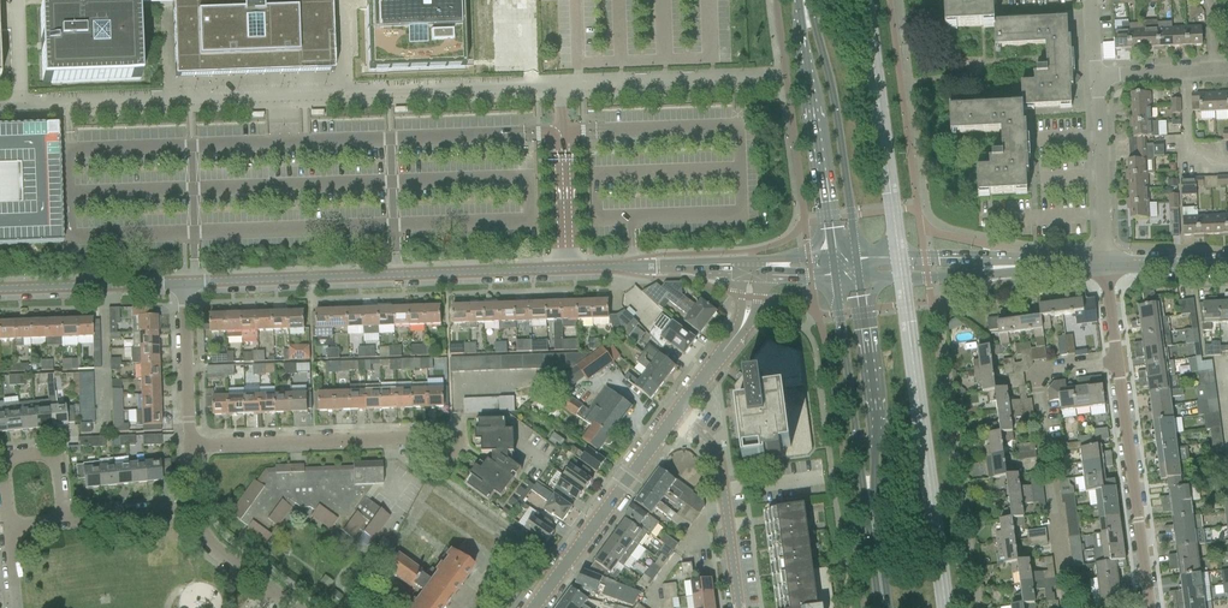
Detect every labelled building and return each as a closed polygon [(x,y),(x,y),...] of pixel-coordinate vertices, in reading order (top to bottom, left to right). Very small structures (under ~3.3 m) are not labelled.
[(104,8),(40,10),(42,84),(140,80),(138,7),(137,2),(171,0),(173,35),(175,79),(334,73),(331,0),(104,0),(104,8)] [(359,2),(366,2),(368,71),(466,68),(463,0),(359,0),(359,2)] [(958,3),(945,4),(946,31),(947,31),(947,28),(994,26),(995,21),(994,3),(998,3),(1001,0),(957,0),(958,3)] [(995,21),(994,26),(994,28),(995,48),(996,48),(999,48),(1046,46),(1046,50),(1046,55),(1047,63),(1047,69),(1037,70),(1037,74),(1034,75),(1034,83),(1021,84),(1022,104),(1022,106),(1024,109),(1072,106),(1071,89),(1071,87),(1070,84),(1075,83),(1078,80),(1072,75),(1072,74),(1072,73),(1072,62),(1071,53),(1071,50),(1071,42),(1069,42),(1067,19),(998,23),(998,21),(995,21)] [(1128,21),(1113,21),(1114,31),(1115,42),(1115,50),(1130,49),(1129,31),(1128,21)] [(1157,21),(1143,22),(1143,30),(1144,49),(1159,48),(1158,29),(1157,21)] [(1187,27),(1172,28),(1173,47),(1188,46),(1187,27)] [(1201,27),(1187,27),(1188,46),(1202,45),(1201,27)] [(1172,28),(1158,29),(1159,48),(1173,47),(1172,28)] [(1143,30),(1129,31),(1130,49),(1144,49),(1143,30)] [(1132,94),(1132,109),(1151,108),(1150,93),(1132,94)] [(1227,112),(1227,93),(1214,94),(1215,112),(1227,112)] [(1200,113),(1215,112),(1214,94),(1192,95),(1192,111),(1200,111),(1200,113)] [(1024,109),(1022,106),(951,109),(951,107),(950,107),(951,135),(1002,132),(1003,156),(992,156),(992,161),(989,161),(990,170),(977,171),(978,198),(980,198),(979,196),(1027,193),(1026,170),(1030,170),(1033,166),(1028,162),(1026,128),(1024,128),(1023,111),(1024,111),(1024,109)] [(1132,109),(1133,123),(1152,123),(1151,108),(1132,109)] [(1146,152),(1146,144),(1145,138),(1158,137),(1158,122),(1152,123),(1133,123),(1134,138),(1129,139),(1129,153),(1146,152)] [(45,126),(46,139),(58,138),(57,125),(45,126)] [(0,128),(0,247),(62,245),(58,138),(46,139),(45,126),(37,126),(0,128)] [(1164,146),(1153,146),(1154,157),(1164,157),(1164,146)] [(1147,175),(1146,152),(1129,153),(1130,161),(1128,161),(1128,175),(1147,175)] [(1128,175),(1129,190),(1148,189),(1147,175),(1128,175)] [(1225,186),(1225,177),(1217,177),(1218,186),(1225,186)] [(1196,179),(1181,179),(1182,196),(1197,195),(1196,187),(1196,179)] [(1129,190),(1130,205),(1149,204),(1148,189),(1129,190)] [(1169,195),(1169,203),(1178,202),(1178,194),(1169,195)] [(1149,204),(1130,205),(1131,219),(1157,218),(1156,203),(1149,204)] [(1197,207),(1182,208),(1183,217),(1183,224),(1183,236),(1198,235),(1198,216),(1197,207)] [(1213,235),(1227,234),(1227,215),(1212,216),(1213,235)] [(1198,235),(1213,235),(1212,216),(1198,216),(1198,235)] [(666,283),(662,288),(709,323),(717,312),(701,300),(697,306),(682,295),(683,283),(666,283)] [(709,323),(662,288),(658,284),(643,293),(659,307),(666,299),(671,302),(688,316),(684,322),(701,334),(709,323)] [(1085,289),(1059,293),(1060,298),(1062,316),(1070,315),(1073,315),(1075,317),(1077,325),(1097,323),(1094,299),(1086,301),(1085,289)] [(1136,317),(1136,323),(1164,319),(1161,297),(1154,298),(1154,294),(1142,293),(1144,306),(1138,307),(1139,317),(1136,317)] [(1218,303),(1219,325),(1227,324),(1227,293),(1224,294),(1225,303),(1218,303)] [(1039,307),(1041,318),(1042,330),(1051,329),(1050,320),(1052,318),(1054,317),(1062,316),(1060,298),(1049,299),(1050,305),(1039,307)] [(666,299),(659,307),(665,311),(671,302),(666,299)] [(1193,299),(1186,300),(1188,315),(1195,314),(1193,300),(1193,299)] [(615,339),(623,333),(625,331),(617,315),(609,316),(608,300),(593,301),(594,326),(611,325),(615,339)] [(1186,300),(1178,301),(1180,316),(1188,315),(1186,300)] [(477,323),(485,323),(484,301),(476,301),(475,303),(475,305),(469,305),(469,329),(477,329),(477,323)] [(500,322),(500,304),(493,304),(493,302),(491,301),(484,301),(485,323),(500,322)] [(563,327),(578,326),(577,301),(562,302),(563,327)] [(578,326),(594,326),(593,301),(577,301),(578,326)] [(531,321),(547,321),(546,302),(531,303),(531,321)] [(563,351),(563,341),(563,327),(562,302),(546,302),(547,321),(554,321),(554,324),(553,324),(554,351),(563,351)] [(515,303),(500,304),(500,322),(500,330),(516,329),(516,322),(515,303)] [(516,322),(531,321),(531,303),(515,303),(516,322)] [(1203,304),(1199,304),(1202,332),(1211,331),(1211,325),(1219,325),(1218,303),(1218,304),(1203,304)] [(369,309),(363,309),(364,328),(364,335),(379,334),(379,327),(378,305),(369,305),(369,309)] [(384,305),(378,305),(379,327),(395,327),(394,308),(384,309),(384,305)] [(461,329),(469,329),(469,305),(453,306),(453,324),(461,324),(461,329)] [(363,309),(356,310),(356,306),(347,307),(347,310),(348,328),(364,328),(363,309)] [(158,332),(157,324),(160,324),(159,317),(157,317),(157,316),(150,317),(149,307),(132,308),(132,318),(139,317),(139,333),(158,332)] [(425,307),(409,308),(410,326),(426,326),(425,307)] [(441,307),(425,307),(426,326),(441,325),(441,307)] [(629,307),(626,310),(633,317),(636,313),(629,307)] [(960,307),(956,313),(963,318),(967,311),(960,307)] [(409,308),(394,308),(395,327),(410,326),(409,308)] [(242,310),(242,314),(243,338),(243,340),(258,339),(258,332),(257,313),(251,313),(251,310),(242,310)] [(316,324),(313,324),(313,337),(333,337),(333,329),(332,310),(316,311),(316,324)] [(347,310),(332,310),(333,329),(348,328),(347,310)] [(624,311),(617,315),(625,331),(623,333),(628,339),(636,327),(638,324),(636,322),(624,311)] [(288,312),(273,313),(273,331),(289,331),(288,312)] [(304,312),(288,312),(289,331),(305,330),(304,312)] [(273,313),(257,313),(258,332),(273,331),(273,313)] [(1029,313),(1018,315),(1021,333),(1029,332),(1031,332),(1034,334),(1036,346),(1036,347),(1045,346),(1042,330),(1041,318),(1030,319),(1029,313)] [(211,333),(227,333),(226,314),(210,315),(211,333)] [(227,339),(243,338),(242,314),(226,314),(227,333),(227,339)] [(654,328),(649,335),(663,349),(667,343),(684,355),(686,353),(687,355),(691,350),(689,348),(696,340),(662,315),(653,327),(654,328)] [(999,332),(1001,346),(1006,350),(1009,346),(1008,337),(1010,335),(1013,334),(1021,333),(1018,315),(988,319),(990,333),(999,332)] [(61,338),(77,338),(76,319),(60,320),(61,338)] [(92,319),(76,319),(77,338),(92,337),(93,344),(93,354),(94,369),(101,369),(99,321),(92,321),(92,319)] [(950,321),(949,331),(964,325),(957,319),(950,321)] [(1136,323),(1132,323),(1133,332),(1141,331),(1142,336),(1141,337),(1170,333),(1168,319),(1136,323)] [(60,320),(45,321),(46,339),(61,338),(60,320)] [(23,340),(30,340),(29,321),(14,322),(15,340),(15,346),(23,346),(23,340)] [(30,340),(46,339),(45,321),(29,321),(30,340)] [(15,340),(14,322),(0,322),(0,341),(15,340)] [(636,327),(628,339),(636,345),(644,334),(636,327)] [(139,333),(133,333),(133,338),(135,339),(133,341),(133,349),(135,349),(158,348),(158,332),(139,333)] [(1142,343),(1134,344),(1135,352),(1165,348),(1172,347),(1170,333),(1141,337),(1142,343)] [(1072,335),(1065,336),(1068,355),(1075,354),(1072,335)] [(1068,355),(1065,336),(1057,338),(1060,356),(1068,355)] [(61,338),(46,339),(46,347),(61,346),(61,338)] [(77,338),(61,338),(61,346),(77,346),(77,344),(77,338)] [(578,340),(563,341),(563,351),(578,350),(578,340)] [(734,386),(742,445),(744,463),(744,464),(745,463),(765,461),(808,456),(812,451),(808,415),(807,409),(800,354),(791,350),(791,348),(788,349),(787,348),(787,346),(783,347),(783,345),(779,345),(770,341),(765,347),(763,347),(763,349),(763,350),(761,350),(761,352),(760,353),(759,353),(759,354),(741,377),(739,380),(736,384),(734,386)] [(532,342),(517,342),(517,353),(532,352),(532,342)] [(1030,342),(1022,343),(1024,352),(1031,351),(1030,347),(1030,342)] [(1211,346),(1204,346),(1205,357),(1221,356),(1220,353),(1220,347),(1220,342),(1211,343),(1211,346)] [(614,362),(621,357),(610,343),(603,348),(614,362)] [(1024,352),(1022,343),(1015,344),(1016,353),(1020,353),(1024,352)] [(426,345),(411,346),(411,356),(427,356),(426,345)] [(304,360),(310,360),(310,346),(296,346),(296,350),(290,350),(290,361),(304,360)] [(973,361),(975,372),(991,370),(990,362),(991,362),(991,360),(993,356),(1002,355),(1006,350),(1001,346),(978,349),(980,360),(973,361)] [(1021,360),(1030,367),(1033,364),(1032,359),(1038,359),(1036,347),(1036,346),(1030,347),(1031,351),(1024,352),(1020,353),(1021,360)] [(1046,357),(1045,346),(1036,347),(1038,359),(1046,357)] [(375,347),(364,348),(365,358),(375,358),(375,347)] [(588,382),(614,362),(603,348),(603,347),(601,348),(599,350),(594,353),(577,367),(584,377),(588,382)] [(133,349),(131,349),(131,364),(140,364),(159,363),(158,348),(135,349),(133,349)] [(1165,348),(1135,352),(1136,359),(1144,358),(1145,365),(1167,362),(1165,348)] [(645,352),(641,358),(668,378),(676,368),(660,355),(656,360),(645,352)] [(594,353),(573,354),(574,369),(577,367),(594,353)] [(648,370),(643,376),(660,389),(668,378),(641,358),(637,363),(648,370)] [(1196,359),(1198,373),(1203,372),(1213,371),(1212,361),(1202,362),(1201,358),(1196,359)] [(1003,360),(1004,368),(1013,367),(1012,361),(1011,359),(1003,360)] [(71,370),(71,360),(61,360),(62,370),(71,370)] [(412,360),(396,360),(396,370),(412,370),(412,360)] [(1028,370),(1030,367),(1021,360),(1012,361),(1013,367),(1013,373),(1008,374),(1009,378),(1024,376),(1023,371),(1028,370)] [(1146,372),(1137,373),(1138,380),(1168,377),(1175,376),(1173,361),(1167,362),(1145,365),(1146,372)] [(140,364),(141,379),(159,379),(159,363),(140,364)] [(208,374),(206,375),(206,379),(228,379),(228,376),(228,366),(207,367),(207,368),(208,374)] [(574,369),(549,387),(557,397),(584,377),(577,367),(574,369)] [(982,382),(984,393),(1007,389),(1005,381),(997,382),(993,381),(993,378),(992,378),(991,370),(975,372),(976,383),(982,382)] [(660,389),(643,376),(639,382),(629,374),(624,379),(635,387),(635,388),(651,400),(660,389)] [(46,385),(46,375),(38,375),(39,385),(46,385)] [(23,376),(16,376),(16,386),(24,385),(23,376)] [(1005,378),(1005,381),(1007,389),(1019,388),(1025,387),(1024,376),(1009,378),(1005,378)] [(1101,376),(1086,378),(1090,407),(1105,406),(1102,384),(1095,385),(1094,381),(1102,380),(1101,376)] [(1168,377),(1138,380),(1139,388),(1148,387),(1148,388),(1149,394),(1170,391),(1168,377)] [(1079,379),(1080,387),(1073,388),(1076,409),(1090,407),(1086,378),(1079,379)] [(141,379),(141,395),(160,394),(159,379),(141,379)] [(1073,388),(1072,383),(1066,384),(1065,381),(1054,382),(1047,390),(1049,402),(1059,401),(1060,411),(1076,409),(1073,388)] [(54,384),(46,385),(48,400),(49,408),(51,428),(67,426),(66,424),(65,414),(65,408),(64,406),(56,407),(54,384)] [(381,384),(366,385),(367,410),(382,410),(382,392),(381,384)] [(350,386),(350,393),(351,411),(367,410),(366,385),(350,386)] [(1215,385),(1204,386),(1205,396),(1206,401),(1217,400),(1215,385)] [(308,410),(312,409),(311,393),(307,394),(307,387),(291,387),(291,395),(292,413),(308,412),(308,410)] [(566,393),(558,405),(591,427),(582,439),(599,452),(605,444),(607,445),(610,445),(613,441),(612,438),(610,437),(632,407),(610,390),(606,387),(589,409),(566,393)] [(1027,387),(1025,387),(1019,388),(1020,395),(1028,394),(1027,387)] [(444,389),(428,390),(429,408),(445,408),(444,389)] [(996,402),(997,413),(1021,410),(1020,401),(1011,402),(1008,400),(1008,398),(1007,389),(984,393),(989,393),(991,403),(996,402)] [(1151,404),(1147,404),(1148,409),(1172,406),(1171,399),(1171,398),(1183,396),(1182,389),(1170,391),(1149,394),(1151,404)] [(413,390),(397,391),(398,409),(413,409),(413,390)] [(428,390),(413,390),(413,409),(429,408),(428,390)] [(397,391),(382,392),(382,410),(398,409),(397,391)] [(336,411),(335,393),(319,394),(320,412),(336,411)] [(343,393),(335,393),(336,411),(351,411),(350,393),(343,393)] [(141,395),(142,410),(160,410),(160,394),(141,395)] [(966,407),(979,406),(978,394),(965,395),(966,407)] [(276,395),(260,396),(261,414),(276,414),(276,395)] [(291,395),(276,395),(276,414),(292,413),(291,395)] [(245,396),(229,397),(230,415),(245,415),(245,396)] [(260,396),(245,396),(245,415),(261,414),(260,396)] [(230,415),(229,397),(207,398),(207,409),(214,409),(214,416),(230,415)] [(1021,410),(1033,408),(1032,399),(1020,401),(1021,410)] [(48,400),(33,402),(34,409),(36,429),(51,428),(49,408),(48,400)] [(1204,416),(1219,414),(1217,400),(1206,401),(1208,415),(1204,416)] [(33,402),(18,403),(21,431),(36,429),(34,409),(33,402)] [(18,403),(3,405),(6,433),(21,431),(18,403)] [(1152,414),(1153,423),(1173,420),(1172,406),(1148,409),(1148,414),(1152,414)] [(1021,410),(1022,417),(1034,416),(1033,408),(1021,410)] [(142,410),(135,411),(136,427),(143,426),(144,426),(147,426),(147,432),(161,431),(161,426),(160,410),(142,410)] [(993,424),(987,425),(989,435),(994,434),(1012,432),(1011,424),(1012,424),(1017,423),(1016,418),(1022,417),(1021,410),(997,413),(999,423),(993,424)] [(121,411),(112,412),(113,433),(129,433),(128,432),(128,425),(121,425),(121,411)] [(1210,430),(1221,429),(1219,414),(1204,416),(1206,430),(1210,430)] [(481,462),(464,485),(489,502),(495,494),(501,498),(522,470),(512,463),(512,453),(514,453),(513,431),(506,431),(505,420),(475,421),(476,449),(482,448),(482,454),(493,454),(493,464),(489,461),(485,466),(481,462)] [(1151,433),(1151,438),(1175,435),(1173,420),(1153,423),(1154,432),(1151,433)] [(1032,422),(1023,423),(1024,431),(1033,430),(1032,422)] [(90,424),(80,425),(80,435),(91,434),(90,424)] [(1094,430),(1096,442),(1109,440),(1108,428),(1094,430)] [(1221,429),(1210,430),(1211,438),(1222,437),(1221,429)] [(990,446),(984,447),(985,458),(1004,455),(1002,447),(1003,447),(1003,444),(1005,442),(1013,441),(1012,432),(994,434),(989,435),(988,435),(990,446)] [(554,433),(548,441),(559,448),(564,441),(554,433)] [(1175,435),(1151,438),(1152,442),(1155,441),(1156,442),(1157,452),(1177,449),(1175,435)] [(161,436),(143,437),(143,447),(162,446),(161,436)] [(134,437),(126,437),(126,447),(135,447),(134,437)] [(97,448),(97,438),(77,438),(77,447),(89,447),(89,448),(97,448)] [(1061,451),(1080,448),(1081,448),(1080,443),(1067,445),(1067,442),(1065,443),(1054,444),(1055,452),(1061,451)] [(1015,446),(1017,454),(1035,451),(1034,443),(1015,446)] [(1080,448),(1082,463),(1112,459),(1111,452),(1103,453),(1102,446),(1092,447),(1081,448),(1080,448)] [(574,447),(570,453),(597,472),(606,461),(588,448),(588,449),(588,450),(585,455),(574,447)] [(1158,461),(1155,462),(1155,467),(1179,464),(1179,463),(1189,462),(1187,448),(1177,449),(1157,452),(1158,461)] [(1035,451),(1017,454),(1017,461),(1036,458),(1035,451)] [(1213,452),(1214,459),(1225,458),(1224,451),(1213,452)] [(994,479),(1000,478),(1018,475),(1017,466),(1008,467),(1005,465),(1005,463),(1004,455),(985,458),(988,478),(994,477),(994,479)] [(127,458),(112,459),(113,466),(115,486),(130,485),(128,465),(127,458)] [(1225,458),(1214,459),(1215,466),(1226,465),(1225,458)] [(97,461),(98,468),(100,488),(115,486),(113,466),(112,459),(97,461)] [(1077,464),(1076,464),(1077,473),(1083,472),(1084,478),(1106,475),(1105,468),(1113,466),(1112,459),(1082,463),(1077,464)] [(158,462),(143,463),(145,483),(161,482),(160,479),(170,478),(169,460),(158,462)] [(575,460),(564,476),(585,491),(592,481),(586,477),(590,471),(575,460)] [(83,465),(75,466),(76,481),(84,480),(84,489),(100,488),(98,468),(97,463),(83,464),(83,465)] [(143,463),(128,465),(130,485),(145,483),(143,463)] [(245,533),(264,547),(271,537),(267,533),(273,525),(278,528),(292,509),(286,505),(290,501),(300,509),(310,508),(315,512),(311,517),(331,531),(334,526),(353,540),(359,530),(373,540),(391,517),(364,498),(373,486),(383,486),(382,463),(353,464),(353,468),(295,470),(295,466),(275,467),(275,471),(266,471),(257,484),(254,481),(230,515),(248,528),(245,533)] [(1179,464),(1155,467),(1156,472),(1159,471),(1161,481),(1167,480),(1169,490),(1182,488),(1181,479),(1179,464)] [(685,504),(699,514),(705,506),(704,501),(694,494),(691,499),(688,497),(687,497),(672,486),(676,481),(660,469),(651,480),(678,499),(685,504)] [(1039,480),(1038,472),(1030,473),(1031,481),(1039,480)] [(1007,487),(1008,498),(1032,495),(1031,486),(1022,488),(1020,485),(1019,483),(1018,475),(1000,478),(1001,488),(1007,487)] [(1106,475),(1084,478),(1084,484),(1086,492),(1095,491),(1116,488),(1115,480),(1107,481),(1106,475)] [(564,476),(553,492),(568,503),(572,497),(578,501),(585,491),(564,476)] [(511,518),(511,517),(514,513),(531,490),(550,503),(545,511),(554,517),(555,516),(562,521),(572,508),(536,483),(534,486),(526,480),(523,483),(529,487),(525,491),(520,487),(516,494),(521,498),(518,502),(512,498),(508,504),(513,508),(510,512),(505,508),(502,512),(511,518)] [(651,480),(644,491),(660,502),(664,497),(674,504),(678,499),(651,480)] [(1065,480),(1059,481),(1059,483),(1061,495),(1067,495),(1072,494),(1071,489),(1069,487),(1068,480),(1065,480)] [(1161,499),(1162,506),(1192,502),(1190,487),(1182,488),(1169,490),(1169,497),(1161,499)] [(1116,488),(1095,491),(1097,505),(1118,502),(1116,488)] [(671,510),(660,502),(643,491),(635,503),(645,509),(651,514),(655,509),(667,517),(671,510)] [(1004,510),(1005,520),(1023,518),(1022,510),(1023,510),(1022,507),(1024,505),(1033,503),(1032,495),(1008,498),(1010,509),(1004,510)] [(522,502),(519,507),(525,511),(527,511),(530,508),(522,502)] [(1097,505),(1092,506),(1093,512),(1098,512),(1099,520),(1120,517),(1118,502),(1097,505)] [(1192,502),(1162,506),(1163,513),(1171,512),(1171,513),(1172,520),(1194,517),(1192,502)] [(633,504),(625,516),(635,523),(640,526),(651,534),(655,529),(659,522),(648,514),(648,515),(643,512),(633,504)] [(685,504),(677,515),(684,521),(685,520),(691,524),(692,523),(699,514),(685,504)] [(829,571),(827,569),(812,570),(811,563),(805,514),(804,507),(804,506),(778,510),(777,504),(767,505),(765,508),(766,516),(769,518),(774,517),(779,556),(776,556),(774,559),(775,567),(779,569),(781,569),(783,582),(780,582),(778,585),(779,593),(782,595),(784,595),(786,607),(834,607),(829,571)] [(1046,507),(1039,508),(1037,508),(1038,516),(1047,514),(1046,507)] [(518,524),(525,528),(537,512),(530,508),(527,511),(518,524)] [(1065,509),(1067,524),(1078,522),(1077,514),(1076,508),(1065,509)] [(537,512),(525,528),(546,543),(554,533),(548,529),(552,523),(537,512)] [(676,515),(672,521),(677,524),(686,531),(691,524),(685,520),(684,521),(677,515),(676,515)] [(1173,526),(1165,527),(1165,528),(1166,535),(1203,530),(1201,516),(1194,517),(1172,520),(1173,526)] [(1099,520),(1101,534),(1122,531),(1120,517),(1099,520)] [(1001,532),(995,533),(997,543),(1015,541),(1018,540),(1017,527),(1025,526),(1023,518),(1005,520),(1000,521),(1001,532)] [(626,519),(618,530),(638,545),(646,534),(626,519)] [(1068,532),(1069,538),(1080,537),(1078,522),(1067,524),(1068,532)] [(1027,531),(1028,539),(1047,537),(1046,529),(1027,531)] [(618,530),(610,540),(630,555),(636,560),(638,561),(646,551),(638,545),(618,530)] [(1166,535),(1158,536),(1159,544),(1175,541),(1175,542),(1176,549),(1197,546),(1205,545),(1203,530),(1166,535)] [(1094,535),(1093,535),(1095,550),(1124,546),(1122,531),(1101,534),(1094,535)] [(665,534),(660,541),(674,551),(678,544),(665,534)] [(1047,537),(1028,539),(1029,546),(1048,544),(1047,537)] [(1080,537),(1069,538),(1070,544),(1071,553),(1082,551),(1084,551),(1083,545),(1081,545),(1080,543),(1080,537)] [(610,540),(602,551),(619,563),(621,564),(623,566),(629,570),(635,561),(636,560),(630,555),(610,540)] [(1004,553),(1006,563),(1029,560),(1028,552),(1019,553),(1017,552),(1017,549),(1016,549),(1015,541),(997,543),(998,554),(1004,553)] [(1095,564),(1126,560),(1124,546),(1095,550),(1097,563),(1095,564)] [(1177,555),(1169,557),(1170,564),(1199,560),(1197,546),(1176,549),(1177,555)] [(381,549),(376,558),(381,561),(386,552),(381,549)] [(595,563),(588,572),(609,581),(613,582),(620,572),(617,570),(615,568),(619,563),(602,551),(594,562),(595,563)] [(1082,551),(1071,553),(1072,561),(1073,567),(1076,567),(1084,566),(1083,560),(1082,551)] [(473,568),(449,552),(445,557),(446,559),(442,565),(440,564),(434,571),(431,569),(426,575),(398,555),(386,571),(414,591),(409,599),(412,602),(408,607),(443,607),(473,568)] [(662,555),(659,560),(665,565),(668,560),(662,555)] [(1052,557),(1044,558),(1045,566),(1053,565),(1052,557)] [(659,560),(655,565),(662,569),(665,565),(659,560)] [(1029,560),(1011,563),(1011,564),(1012,574),(1018,573),(1020,584),(1043,581),(1042,572),(1033,573),(1031,571),(1031,568),(1030,569),(1029,560)] [(1095,564),(1097,579),(1119,576),(1118,569),(1127,568),(1126,560),(1095,564)] [(1199,560),(1170,564),(1171,572),(1179,571),(1180,577),(1200,575),(1201,575),(1199,560)] [(692,563),(690,564),(682,565),(683,575),(693,574),(692,563)] [(585,571),(575,584),(576,585),(597,593),(600,586),(612,590),(615,583),(613,582),(609,581),(588,572),(585,571)] [(644,575),(641,579),(647,584),(650,580),(644,575)] [(1178,587),(1178,592),(1202,589),(1200,575),(1180,577),(1180,578),(1182,586),(1178,587)] [(1097,579),(1089,580),(1091,594),(1093,594),(1130,589),(1128,581),(1120,583),(1119,576),(1097,579)] [(641,579),(638,584),(644,589),(647,584),(641,579)] [(691,581),(693,596),(712,594),(711,589),(713,589),(712,579),(691,581)] [(1015,596),(1017,606),(1035,604),(1034,595),(1034,593),(1036,590),(1044,589),(1043,581),(1020,584),(1021,595),(1015,596)] [(663,585),(662,586),(664,600),(672,599),(677,598),(677,595),(675,583),(663,585)] [(563,601),(575,607),(588,607),(584,605),(588,599),(582,595),(572,589),(563,601)] [(1093,594),(1095,605),(1099,607),(1101,607),(1110,607),(1122,605),(1121,598),(1122,598),(1131,597),(1130,589),(1093,594)] [(1173,598),(1174,607),(1204,603),(1202,589),(1178,592),(1168,593),(1169,598),(1173,598)] [(334,590),(330,595),(338,601),(342,596),(334,590)] [(1054,593),(1052,593),(1046,594),(1047,602),(1055,601),(1054,593)] [(695,607),(714,607),(713,604),(715,604),(714,594),(712,594),(693,596),(695,607)] [(660,607),(673,607),(672,599),(664,600),(659,601),(660,607)]
